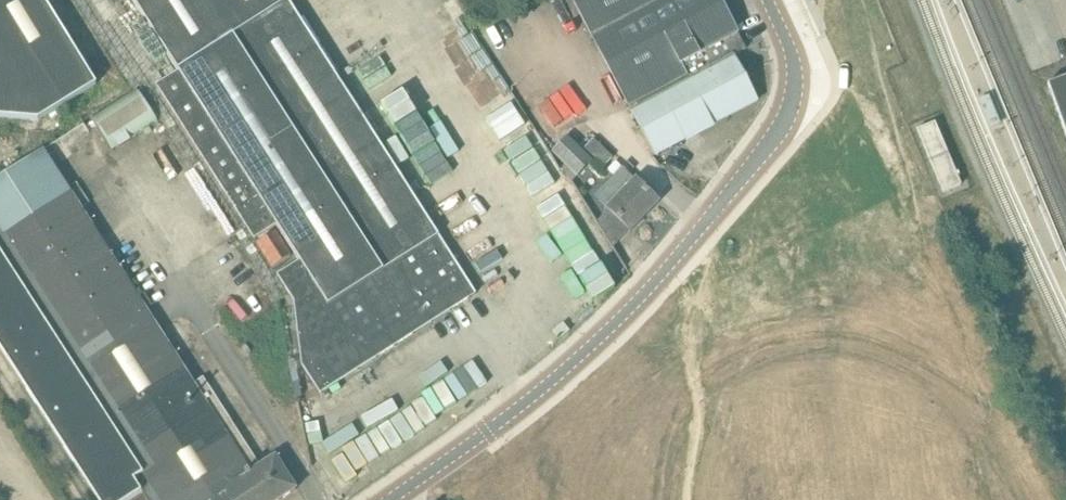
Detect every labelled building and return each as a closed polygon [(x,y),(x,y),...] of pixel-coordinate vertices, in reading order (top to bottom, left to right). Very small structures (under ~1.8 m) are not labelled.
[(40,120),(98,84),(46,0),(0,0),(0,117),(40,120)] [(179,71),(156,85),(255,239),(276,225),(299,261),(278,275),(294,301),(302,365),(321,394),(474,295),(290,6),(287,2),(288,2),(287,0),(134,0),(179,71)] [(720,0),(573,0),(635,116),(737,61),(734,56),(746,49),(720,0)] [(635,116),(646,136),(656,155),(758,101),(737,61),(635,116)] [(1048,85),(1065,134),(1065,78),(1048,85)] [(112,151),(159,122),(137,91),(92,119),(112,151)] [(935,195),(956,188),(935,122),(914,128),(935,195)] [(568,136),(553,152),(579,178),(594,161),(568,136)] [(614,158),(595,140),(586,150),(604,168),(614,158)] [(0,178),(0,346),(99,499),(129,499),(143,491),(148,499),(280,499),(297,489),(276,456),(261,466),(204,378),(197,380),(194,374),(190,377),(49,159),(44,150),(0,178)] [(660,202),(644,187),(637,180),(636,180),(627,171),(599,200),(609,209),(608,209),(609,210),(597,223),(613,248),(630,230),(631,232),(660,202)] [(587,303),(611,291),(572,218),(548,231),(587,303)] [(273,268),(292,256),(276,232),(258,244),(273,268)]
